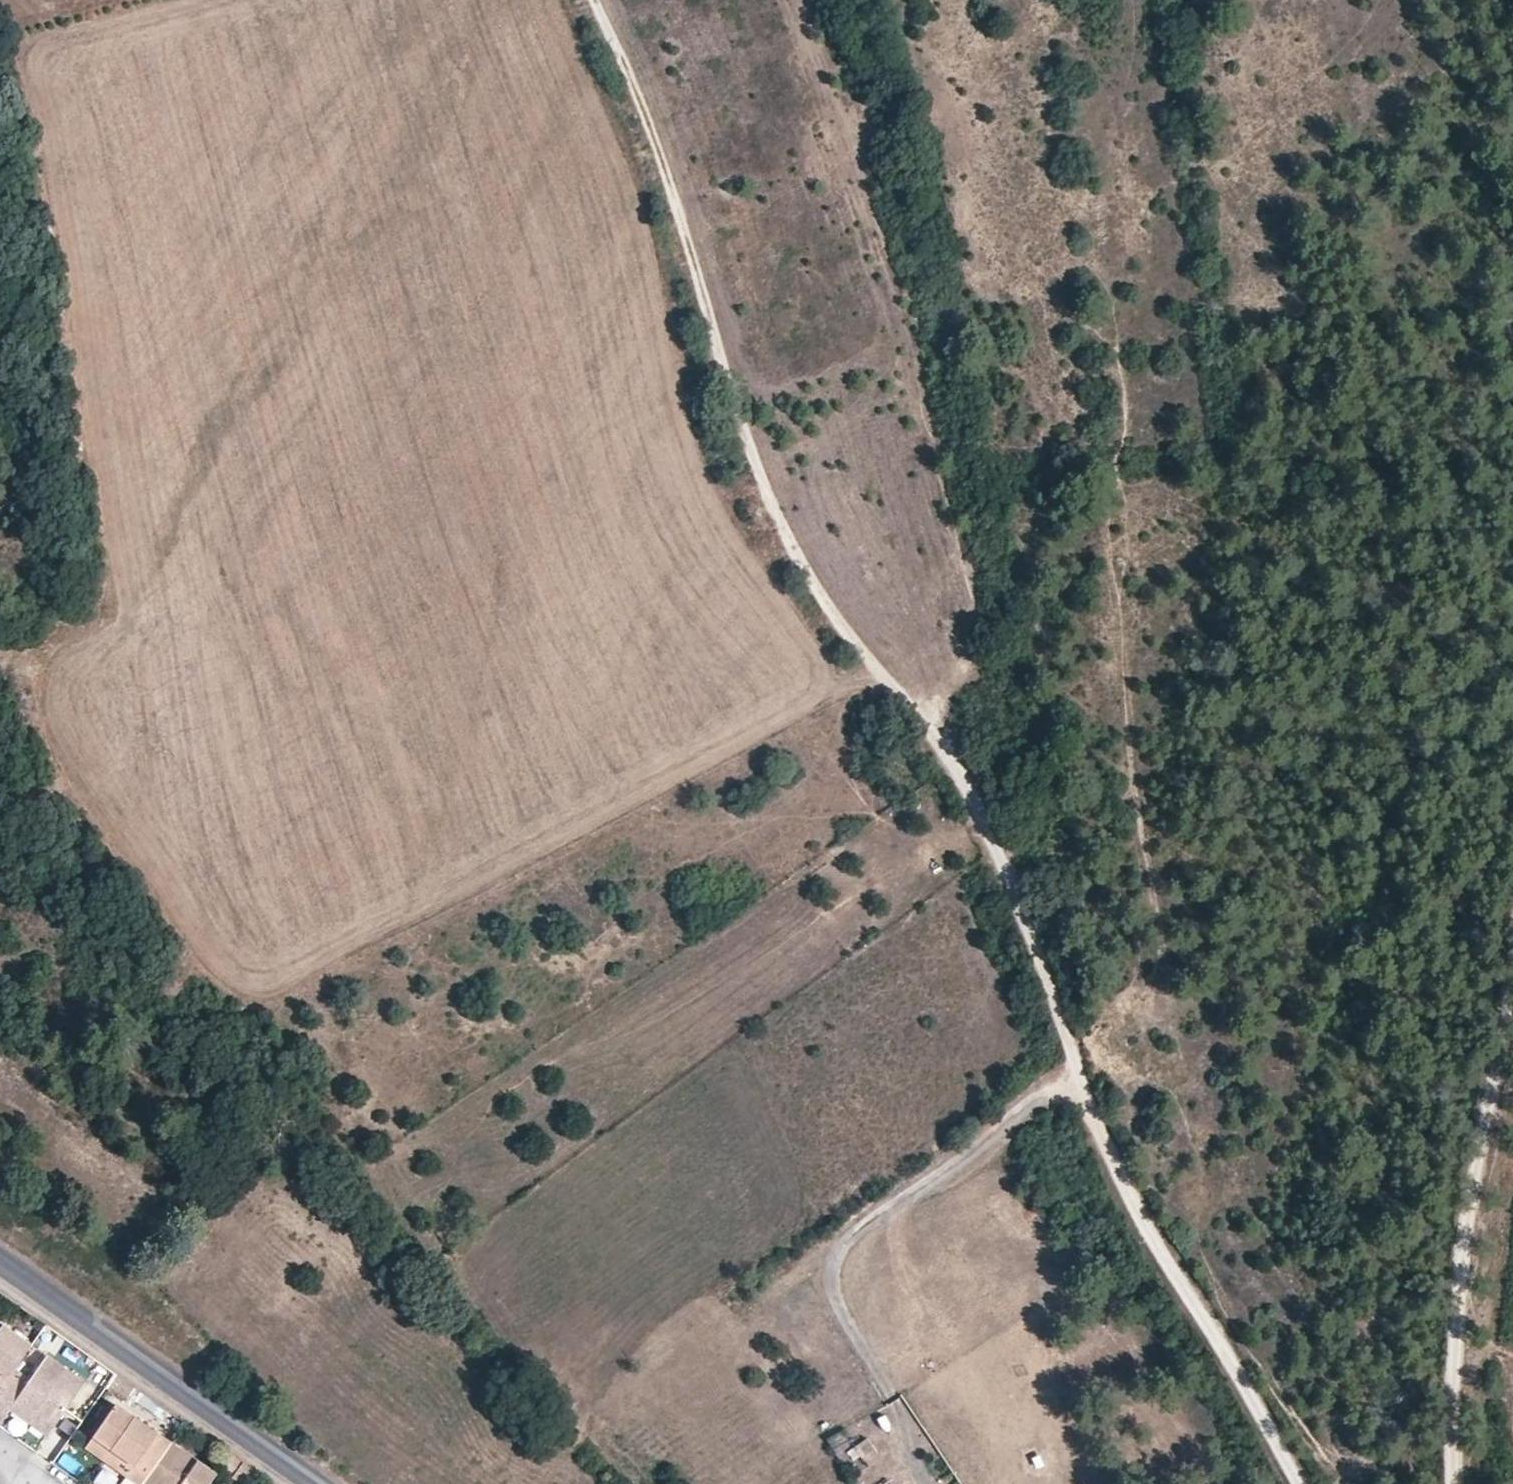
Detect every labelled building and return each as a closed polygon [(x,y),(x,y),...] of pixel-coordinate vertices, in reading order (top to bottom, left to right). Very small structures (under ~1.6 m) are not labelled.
[(14,1369),(31,1345),(0,1324),(0,1389),(14,1369)] [(0,1389),(0,1423),(10,1409),(16,1400),(37,1415),(30,1424),(47,1435),(84,1382),(46,1355),(29,1380),(14,1369),(0,1389)] [(16,1400),(10,1409),(30,1424),(37,1415),(16,1400)] [(114,1403),(84,1447),(137,1483),(141,1483),(142,1482),(170,1443),(114,1403)] [(857,1466),(877,1452),(867,1439),(847,1453),(857,1466)] [(142,1482),(145,1483),(208,1483),(215,1474),(170,1443),(142,1482)]
